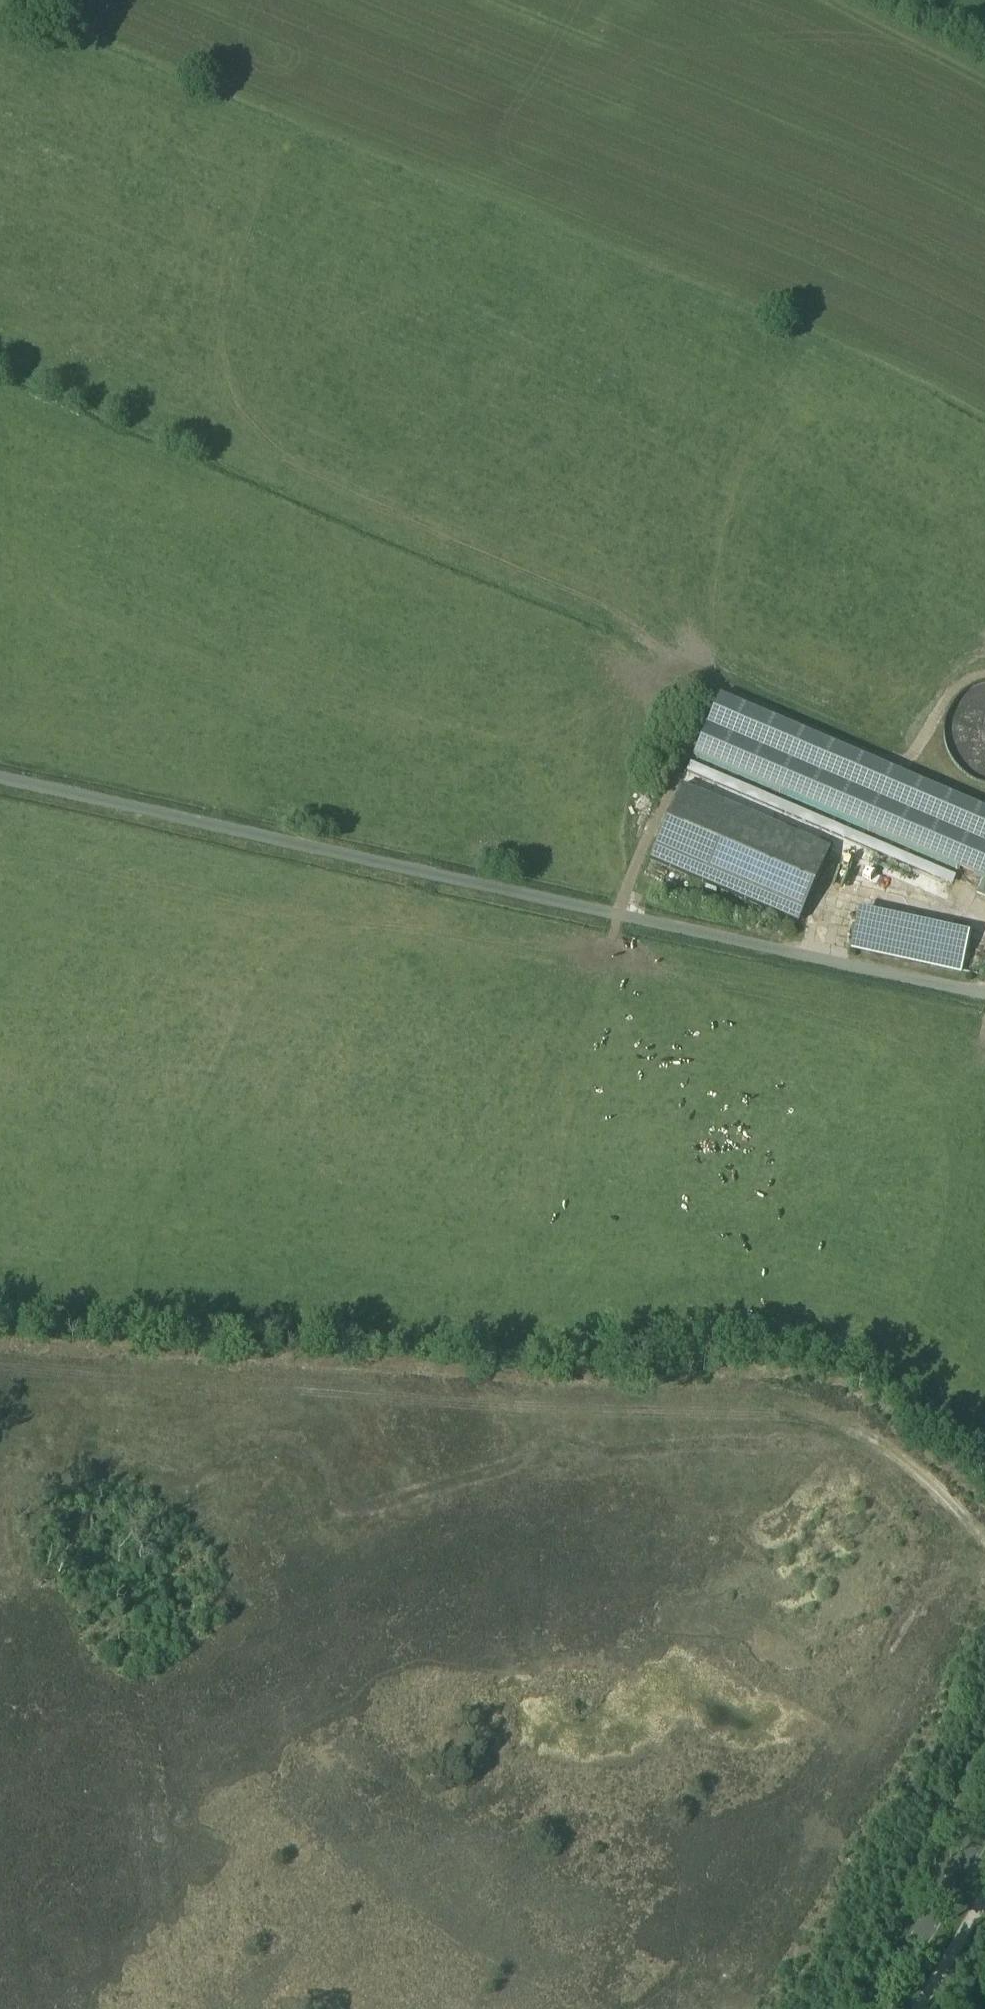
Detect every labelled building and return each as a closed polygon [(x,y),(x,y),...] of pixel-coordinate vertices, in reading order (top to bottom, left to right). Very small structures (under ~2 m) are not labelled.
[(984,882),(984,811),(717,697),(692,757),(984,882)] [(834,835),(686,771),(654,844),(803,908),(834,835)]
